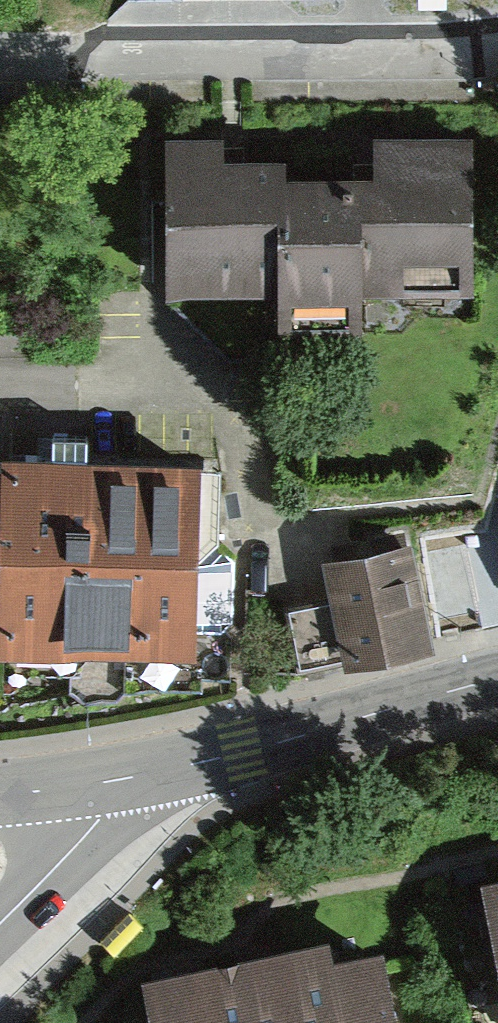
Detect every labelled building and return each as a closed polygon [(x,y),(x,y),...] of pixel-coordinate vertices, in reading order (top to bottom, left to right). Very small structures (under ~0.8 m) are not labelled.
[(223,146),(165,147),(168,298),(276,296),(277,339),(362,338),(362,303),(476,301),(472,142),(372,144),(373,178),(283,180),(283,157),(223,159),(223,146)] [(9,694),(31,676),(72,677),(87,661),(197,663),(200,468),(68,464),(0,464),(0,693),(9,694)] [(413,547),(321,567),(330,605),(288,614),(300,670),(342,661),(345,673),(436,653),(413,547)] [(238,557),(209,557),(208,630),(237,630),(238,557)] [(489,875),(497,922),(497,873),(489,875)] [(376,929),(324,940),(321,926),(149,960),(161,1022),(394,1022),(376,929)]
